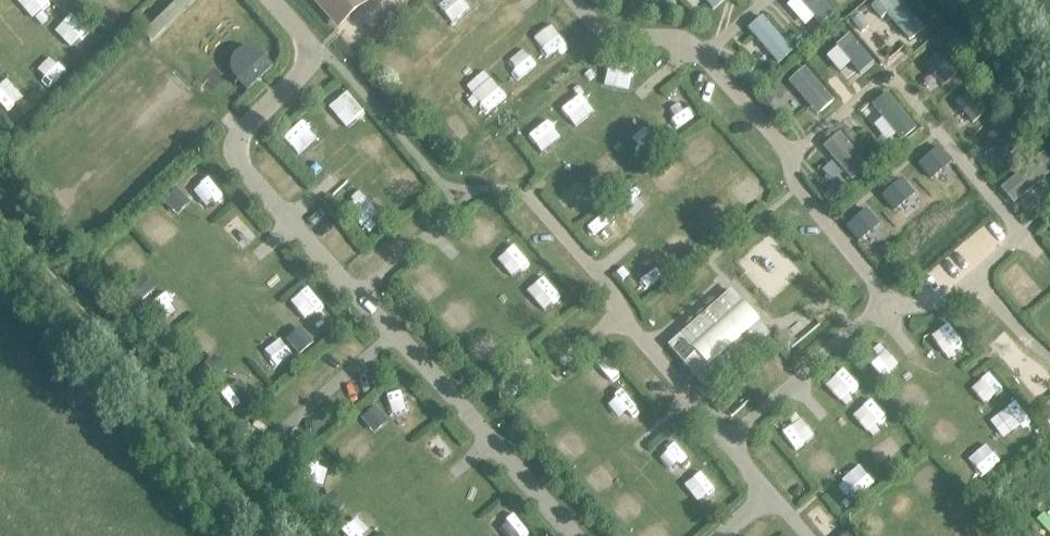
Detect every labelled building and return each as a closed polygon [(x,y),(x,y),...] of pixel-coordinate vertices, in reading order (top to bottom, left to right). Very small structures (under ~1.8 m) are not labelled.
[(152,42),(195,0),(178,0),(144,34),(152,42)] [(338,30),(372,0),(312,0),(338,30)] [(819,0),(802,0),(809,9),(807,11),(814,18),(816,16),(824,25),(834,17),(819,0)] [(782,60),(792,51),(770,26),(760,35),(782,60)] [(796,72),(769,96),(778,105),(804,81),(796,72)] [(810,174),(831,200),(841,192),(820,166),(810,174)] [(665,344),(703,386),(766,329),(727,287),(665,344)]
